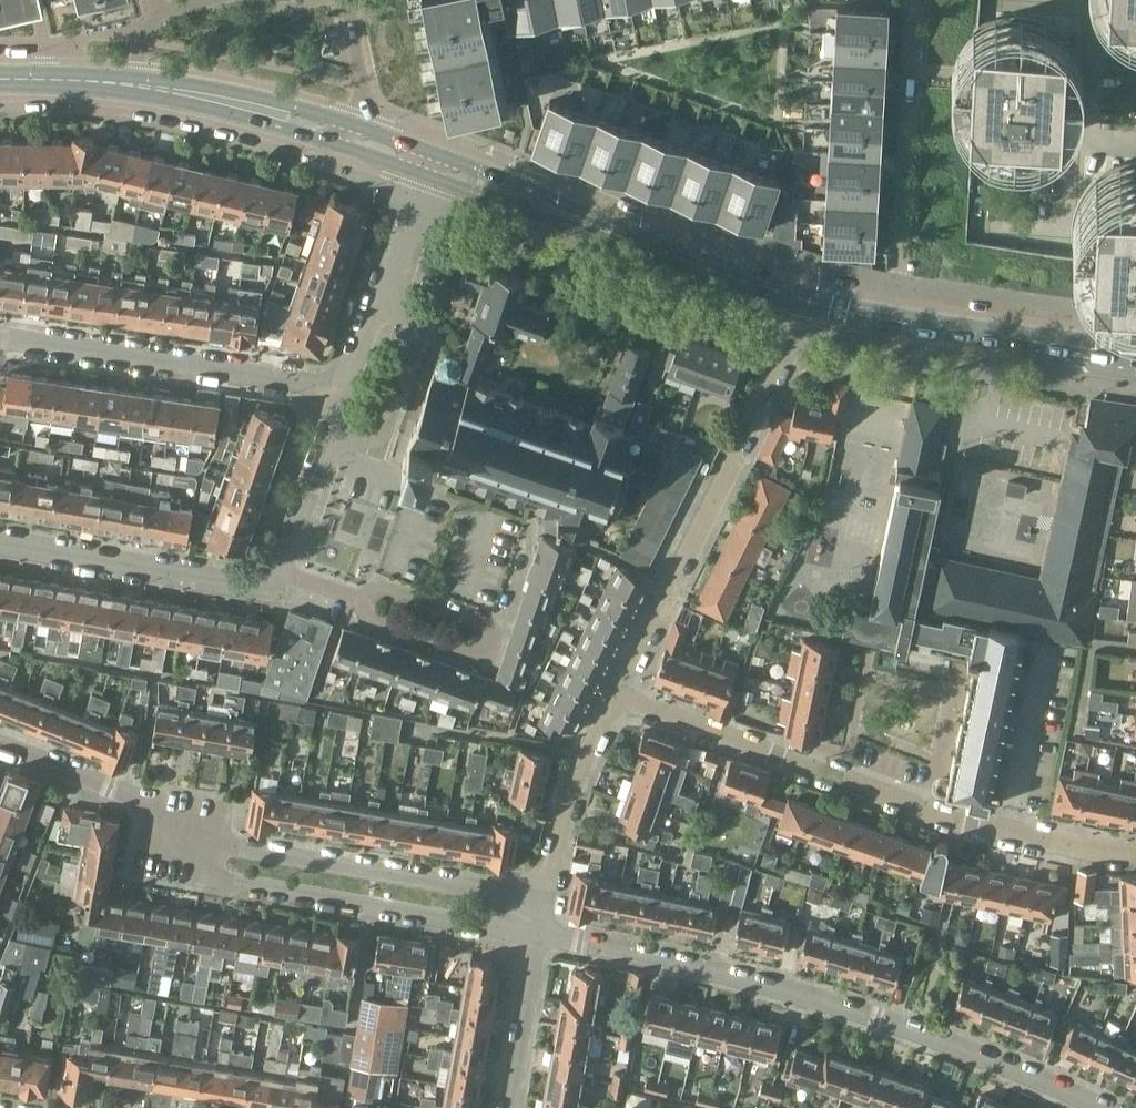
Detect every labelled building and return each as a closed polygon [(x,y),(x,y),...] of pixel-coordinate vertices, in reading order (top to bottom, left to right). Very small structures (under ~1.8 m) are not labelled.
[(28,9),(32,8),(44,5),(45,5),(44,0),(0,0),(0,15),(28,9)] [(449,119),(503,108),(527,103),(532,127),(540,129),(533,148),(556,156),(579,163),(602,171),(625,179),(648,187),(670,195),(671,196),(693,203),(716,211),(739,219),(762,227),(763,227),(824,248),(875,251),(876,225),(878,201),(879,177),(880,153),(882,129),(883,105),(885,81),(886,56),(887,32),(889,8),(889,0),(424,0),(449,119)] [(914,267),(1135,279),(1135,0),(929,0),(914,267)] [(74,142),(75,143),(75,182),(75,192),(84,192),(84,190),(95,190),(96,185),(97,183),(104,145),(98,144),(98,141),(76,135),(74,142)] [(0,141),(0,179),(11,179),(10,193),(24,194),(24,180),(25,142),(14,141),(12,139),(5,139),(3,141),(0,141)] [(32,181),(50,181),(50,142),(39,142),(37,139),(29,139),(28,142),(25,142),(24,180),(32,181)] [(67,181),(75,182),(75,143),(74,142),(64,142),(62,140),(55,139),(53,142),(50,142),(50,181),(67,181)] [(96,185),(105,187),(103,196),(106,197),(105,200),(116,202),(120,190),(128,151),(119,149),(117,146),(110,145),(108,146),(104,145),(97,183),(96,185)] [(130,205),(142,208),(153,157),(141,154),(140,151),(133,150),(130,151),(128,151),(120,190),(133,192),(130,205)] [(165,214),(168,200),(177,162),(166,160),(164,157),(157,155),(154,157),(153,157),(142,208),(165,214)] [(168,200),(193,206),(202,168),(190,165),(188,162),(181,161),(179,163),(177,162),(168,200)] [(213,168),(205,167),(203,168),(202,168),(193,206),(208,209),(217,211),(226,174),(214,171),(213,168)] [(217,211),(241,216),(250,179),(239,177),(237,174),(230,172),(227,174),(226,174),(217,211)] [(250,179),(241,216),(240,222),(265,227),(266,221),(274,185),(263,182),(261,180),(254,178),(251,180),(250,179)] [(276,185),(274,185),(266,221),(265,227),(288,231),(290,226),(298,190),(295,190),(293,187),(286,185),(284,187),(276,185)] [(331,201),(308,193),(299,218),(316,224),(319,215),(323,216),(317,233),(355,246),(361,230),(359,229),(364,214),(356,212),(357,208),(332,199),(331,201)] [(33,221),(47,223),(49,214),(49,208),(35,207),(33,221)] [(24,210),(12,209),(11,218),(23,219),(24,210)] [(76,228),(90,229),(91,219),(92,210),(78,209),(76,228)] [(60,216),(49,214),(47,223),(59,225),(60,216)] [(105,231),(105,234),(127,238),(133,239),(136,221),(115,216),(113,221),(110,232),(105,231)] [(90,229),(105,231),(110,232),(113,221),(91,219),(90,229)] [(0,224),(0,235),(34,240),(36,229),(0,224)] [(160,229),(146,226),(144,241),(152,243),(158,238),(160,229)] [(36,229),(34,240),(46,241),(47,230),(36,229)] [(173,240),(185,242),(187,233),(174,231),(173,240)] [(80,247),(82,235),(68,233),(66,245),(80,247)] [(196,234),(187,233),(185,242),(194,244),(196,234)] [(317,233),(308,257),(347,270),(351,260),(354,258),(356,251),(355,248),(355,246),(317,233)] [(124,255),(125,249),(127,238),(105,234),(102,251),(124,255)] [(92,237),(82,235),(80,247),(90,249),(92,237)] [(213,248),(234,251),(235,240),(215,237),(213,248)] [(133,241),(133,239),(127,238),(125,249),(138,251),(139,242),(133,241)] [(304,243),(292,238),(288,249),(300,253),(304,243)] [(245,241),(235,240),(234,251),(243,252),(245,241)] [(259,252),(269,253),(270,243),(266,242),(261,241),(259,252)] [(150,247),(148,258),(172,261),(174,250),(150,247)] [(0,258),(0,301),(4,302),(4,304),(13,305),(13,303),(24,305),(30,262),(31,252),(14,250),(13,260),(0,258)] [(186,251),(174,250),(172,261),(184,262),(186,251)] [(219,267),(221,256),(207,255),(206,265),(219,267)] [(231,258),(221,256),(219,267),(230,269),(231,258)] [(308,257),(300,281),(339,295),(343,284),(346,282),(348,275),(346,272),(347,270),(308,257)] [(24,305),(47,308),(54,266),(54,260),(43,258),(42,264),(30,262),(24,305)] [(483,347),(490,349),(498,326),(514,331),(516,327),(548,338),(555,317),(548,315),(550,309),(521,299),(528,279),(471,259),(468,268),(466,267),(461,282),(473,286),(473,285),(483,288),(473,317),(477,318),(469,339),(484,344),(483,347)] [(47,308),(71,311),(75,286),(77,269),(78,263),(68,261),(67,268),(54,266),(47,308)] [(261,272),(271,274),(272,263),(262,263),(261,272)] [(294,267),(283,263),(279,273),(291,277),(294,267)] [(94,315),(100,272),(101,266),(90,264),(89,271),(77,269),(75,286),(71,311),(94,315)] [(94,315),(117,318),(120,292),(123,276),(124,271),(113,269),(112,274),(100,272),(94,315)] [(144,296),(146,279),(147,273),(136,271),(135,277),(123,276),(120,292),(117,318),(140,322),(144,296)] [(140,322),(163,325),(169,282),(170,276),(159,275),(158,281),(146,279),(144,296),(140,322)] [(163,325),(186,328),(190,302),(192,285),(193,279),(182,278),(182,284),(169,282),(163,325)] [(186,328),(209,332),(215,294),(216,289),(216,283),(206,281),(205,287),(192,285),(190,302),(186,328)] [(273,287),(269,297),(332,319),(333,318),(331,318),(334,308),(337,306),(340,299),(338,296),(339,295),(300,281),(293,303),(283,300),(286,292),(273,287)] [(231,338),(232,338),(240,285),(230,283),(228,297),(215,294),(209,332),(232,335),(231,338)] [(263,288),(240,285),(232,338),(250,341),(250,338),(256,339),(263,288)] [(327,336),(332,319),(269,297),(266,313),(261,340),(284,343),(285,338),(293,341),(292,345),(309,351),(311,347),(320,350),(325,335),(327,336)] [(682,378),(697,384),(711,344),(697,339),(696,336),(688,333),(686,335),(682,334),(676,351),(671,349),(665,366),(684,373),(682,378)] [(463,358),(442,350),(403,462),(424,469),(423,469),(447,477),(448,473),(552,509),(546,526),(585,539),(591,521),(600,525),(607,505),(616,508),(633,457),(625,455),(631,435),(622,432),(628,414),(605,406),(599,404),(593,421),(538,402),(539,398),(528,393),(526,398),(479,382),(490,349),(483,347),(484,344),(469,339),(463,358)] [(627,340),(605,406),(628,414),(651,348),(627,340)] [(726,349),(711,344),(697,384),(713,389),(714,384),(733,391),(739,374),(734,372),(741,354),(737,353),(736,350),(729,348),(726,349)] [(30,417),(30,411),(36,376),(9,372),(7,385),(1,384),(0,391),(0,431),(6,415),(17,419),(29,421),(30,417)] [(59,379),(36,376),(30,411),(30,417),(52,421),(59,379)] [(52,421),(76,424),(82,383),(59,379),(52,421)] [(830,406),(817,403),(810,435),(831,439),(835,422),(841,423),(849,384),(835,381),(830,406)] [(99,428),(99,421),(105,386),(82,383),(76,424),(99,428)] [(99,421),(123,425),(128,390),(105,386),(99,421)] [(152,393),(128,390),(123,425),(146,429),(152,393)] [(158,436),(169,438),(175,396),(152,393),(146,429),(159,430),(158,436)] [(179,433),(192,435),(198,400),(175,396),(169,438),(178,439),(179,433)] [(797,399),(793,417),(779,414),(758,454),(775,463),(788,436),(800,438),(801,433),(810,435),(817,403),(797,399)] [(1091,399),(1082,442),(1071,440),(1062,482),(1072,484),(1050,583),(1011,575),(941,560),(940,565),(925,561),(915,614),(953,623),(951,636),(972,641),(974,633),(1018,642),(1021,626),(1080,639),(1080,640),(1081,640),(1082,640),(1083,640),(1083,639),(1091,606),(1092,599),(1093,599),(1107,534),(1114,496),(1125,441),(1135,443),(1135,406),(1091,399)] [(191,442),(192,442),(201,443),(202,437),(215,439),(220,403),(198,400),(192,435),(191,442)] [(675,446),(680,434),(665,428),(647,422),(653,404),(639,400),(629,430),(661,441),(675,446)] [(930,468),(943,408),(915,402),(901,466),(897,466),(895,475),(900,476),(898,484),(897,484),(891,511),(871,604),(850,599),(843,635),(894,646),(893,648),(896,649),(907,651),(909,644),(915,614),(925,561),(940,491),(936,490),(940,470),(930,468)] [(239,406),(226,404),(223,422),(236,426),(239,406)] [(243,427),(284,441),(284,440),(282,440),(289,419),(285,418),(285,415),(277,412),(275,414),(256,408),(252,419),(246,417),(243,427)] [(243,427),(235,449),(276,464),(284,441),(243,427)] [(222,430),(219,443),(226,445),(231,433),(222,430)] [(49,434),(37,432),(35,443),(47,445),(49,434)] [(695,439),(680,434),(675,446),(690,451),(695,439)] [(58,445),(72,448),(74,438),(59,436),(58,445)] [(84,440),(74,438),(72,448),(82,450),(84,440)] [(0,444),(0,452),(11,454),(12,444),(0,442),(0,444)] [(110,455),(118,456),(120,446),(97,442),(95,452),(104,454),(104,459),(109,460),(110,455)] [(222,458),(226,445),(219,443),(214,455),(222,458)] [(30,446),(28,457),(43,459),(45,449),(30,446)] [(130,448),(120,446),(118,456),(128,458),(130,448)] [(675,446),(666,463),(693,476),(702,456),(675,446)] [(53,450),(45,449),(43,459),(52,461),(53,450)] [(233,474),(268,486),(276,464),(235,449),(231,459),(238,461),(233,474)] [(151,461),(164,464),(167,453),(153,451),(151,461)] [(177,455),(167,453),(164,464),(175,466),(177,455)] [(72,464),(87,467),(89,456),(74,454),(72,464)] [(205,457),(188,455),(185,466),(196,469),(200,468),(205,457)] [(89,456),(87,467),(96,468),(97,457),(89,456)] [(687,487),(693,476),(666,463),(661,474),(687,487)] [(16,476),(4,474),(5,467),(0,466),(0,510),(10,512),(16,476)] [(157,479),(175,482),(177,472),(158,469),(157,479)] [(29,478),(16,476),(10,512),(32,516),(40,473),(30,472),(29,478)] [(177,472),(175,482),(196,486),(197,475),(177,472)] [(32,516),(54,520),(61,484),(48,482),(49,475),(40,473),(32,516)] [(204,473),(202,487),(211,490),(216,477),(204,473)] [(260,508),(268,486),(233,474),(229,487),(223,484),(219,494),(260,508)] [(655,486),(681,499),(687,487),(661,474),(655,486)] [(761,474),(739,517),(740,518),(768,532),(790,488),(761,474)] [(73,486),(61,484),(54,520),(76,524),(84,481),(74,479),(73,486)] [(1009,480),(1007,491),(1024,495),(1027,484),(1009,480)] [(76,524),(99,528),(106,492),(92,490),(93,482),(84,481),(76,524)] [(121,532),(143,536),(150,500),(136,498),(139,485),(129,483),(128,490),(121,532)] [(676,510),(681,499),(655,486),(649,497),(676,510)] [(202,487),(200,497),(207,500),(211,490),(202,487)] [(116,494),(106,492),(99,528),(121,532),(128,490),(118,488),(116,494)] [(150,500),(143,536),(165,540),(173,498),(172,498),(173,493),(163,492),(161,502),(150,500)] [(222,505),(218,518),(251,530),(252,531),(260,508),(219,494),(216,503),(222,505)] [(670,522),(676,510),(649,497),(644,508),(670,522)] [(173,498),(165,540),(187,543),(193,508),(181,506),(182,499),(173,498)] [(664,533),(670,522),(644,508),(638,520),(664,533)] [(244,550),(251,530),(218,518),(198,512),(196,525),(208,529),(209,525),(215,527),(210,543),(231,551),(233,546),(244,550)] [(768,532),(740,518),(739,517),(718,560),(747,575),(768,532)] [(658,544),(664,533),(638,520),(632,531),(658,544)] [(653,556),(658,544),(632,531),(627,543),(653,556)] [(572,561),(577,547),(542,535),(535,556),(570,568),(572,561)] [(647,567),(653,556),(627,543),(621,554),(647,567)] [(553,585),(561,588),(563,588),(570,568),(535,556),(528,577),(532,578),(553,585)] [(612,561),(602,556),(599,563),(609,568),(612,561)] [(725,619),(747,575),(718,560),(696,604),(725,619)] [(570,568),(580,571),(591,575),(593,568),(572,561),(570,568)] [(654,577),(645,572),(635,567),(633,572),(618,564),(606,588),(622,595),(624,592),(642,601),(643,598),(645,599),(650,590),(648,589),(654,577)] [(578,578),(584,580),(588,582),(591,575),(580,571),(578,578)] [(12,641),(25,578),(3,574),(0,590),(0,616),(7,617),(6,619),(0,645),(10,647),(12,641)] [(28,614),(40,616),(47,582),(25,578),(12,641),(22,643),(28,614)] [(532,578),(521,609),(548,619),(550,612),(545,610),(553,585),(532,578)] [(46,649),(58,651),(69,586),(47,582),(40,616),(51,618),(46,649)] [(84,627),(92,590),(69,586),(58,651),(79,655),(82,640),(71,638),(73,625),(84,627)] [(622,595),(606,588),(597,607),(613,614),(614,611),(633,620),(636,613),(638,614),(643,604),(641,603),(642,601),(624,592),(622,595)] [(95,629),(110,631),(117,594),(92,590),(84,627),(82,640),(79,655),(99,658),(102,656),(103,647),(93,645),(95,629)] [(583,590),(573,610),(584,615),(594,595),(583,590)] [(143,598),(117,594),(110,631),(113,632),(112,637),(121,639),(117,659),(131,662),(136,636),(136,634),(143,598)] [(147,644),(156,646),(164,602),(143,598),(136,634),(136,636),(148,638),(147,644)] [(756,632),(762,617),(766,605),(752,601),(743,627),(756,632)] [(156,646),(155,655),(153,666),(163,668),(166,654),(164,654),(167,638),(180,641),(186,606),(164,602),(156,646)] [(1101,603),(1100,615),(1119,618),(1120,605),(1101,603)] [(201,651),(208,610),(186,606),(180,641),(191,643),(189,649),(201,651)] [(597,607),(587,625),(603,633),(605,630),(623,639),(627,632),(628,633),(633,623),(631,622),(633,620),(614,611),(613,614),(597,607)] [(332,622),(329,621),(312,615),(311,616),(290,609),(280,638),(262,690),(277,693),(277,695),(306,700),(332,622)] [(548,619),(521,609),(509,642),(531,650),(540,623),(546,625),(548,619)] [(201,651),(200,654),(223,658),(224,651),(231,614),(208,610),(201,651)] [(581,622),(584,615),(573,610),(570,616),(581,622)] [(231,614),(224,651),(236,653),(235,659),(245,660),(253,618),(231,614)] [(909,644),(945,652),(968,657),(976,659),(971,681),(973,682),(971,687),(970,687),(964,714),(966,714),(964,719),(962,719),(957,746),(958,747),(957,752),(955,752),(949,779),(944,778),(942,778),(940,779),(938,780),(937,781),(937,783),(936,784),(936,785),(936,786),(936,787),(937,788),(938,790),(939,791),(941,792),(955,795),(955,793),(961,794),(960,796),(969,798),(969,801),(989,806),(1023,651),(1016,650),(1018,642),(974,633),(972,641),(951,636),(953,623),(915,614),(909,644)] [(269,652),(274,622),(253,618),(245,660),(255,662),(257,656),(264,657),(269,652)] [(679,651),(689,623),(676,619),(654,680),(677,689),(689,655),(679,651)] [(741,627),(728,622),(724,633),(737,637),(741,627)] [(587,625),(577,645),(593,652),(595,649),(613,658),(617,651),(619,652),(624,642),(622,641),(623,639),(605,630),(603,633),(587,625)] [(365,634),(344,627),(333,661),(353,668),(365,634)] [(564,629),(561,636),(570,641),(574,634),(564,629)] [(353,668),(373,675),(385,641),(365,634),(353,668)] [(802,650),(793,648),(791,661),(834,670),(839,645),(804,638),(802,650)] [(393,682),(404,648),(385,641),(373,675),(393,682)] [(509,642),(498,676),(524,685),(527,677),(523,676),(531,650),(509,642)] [(577,645),(571,657),(555,648),(551,655),(567,663),(583,671),(585,668),(604,677),(607,670),(609,671),(614,661),(612,660),(613,658),(595,649),(593,652),(577,645)] [(403,686),(401,694),(403,695),(410,697),(413,689),(424,655),(404,648),(393,682),(403,686)] [(716,655),(703,651),(700,658),(689,655),(677,689),(700,697),(712,663),(713,663),(716,655)] [(140,664),(153,666),(155,655),(142,652),(140,664)] [(13,721),(25,693),(29,682),(16,677),(23,656),(14,653),(11,661),(0,689),(0,716),(13,721)] [(424,655),(413,689),(433,696),(444,662),(424,655)] [(567,665),(558,683),(574,690),(575,687),(594,696),(598,689),(600,690),(605,680),(603,679),(604,677),(585,668),(583,671),(567,663),(551,655),(551,656),(567,665)] [(11,661),(1,658),(0,661),(0,689),(11,661)] [(716,702),(713,711),(713,713),(714,713),(715,712),(727,716),(735,692),(729,690),(738,663),(725,658),(722,666),(713,663),(712,663),(700,697),(716,702)] [(834,670),(791,661),(788,673),(796,675),(794,686),(829,693),(834,670)] [(185,671),(197,674),(198,667),(199,664),(186,662),(185,671)] [(433,696),(453,703),(464,669),(444,662),(433,696)] [(197,674),(196,676),(218,679),(219,677),(220,670),(209,668),(209,669),(198,667),(197,674)] [(243,671),(220,667),(220,670),(219,677),(218,679),(217,683),(240,687),(241,677),(243,671)] [(545,668),(542,674),(551,679),(555,672),(545,668)] [(453,703),(474,710),(478,697),(477,696),(484,675),(464,669),(453,703)] [(330,670),(322,692),(330,695),(338,672),(330,670)] [(145,685),(147,676),(133,674),(132,683),(145,685)] [(38,698),(25,693),(13,721),(36,730),(56,679),(47,675),(38,698)] [(478,697),(489,701),(503,706),(501,711),(508,714),(518,687),(496,680),(484,675),(477,696),(478,697)] [(252,679),(241,677),(240,687),(250,689),(252,679)] [(36,730),(58,738),(69,711),(51,704),(53,702),(54,701),(56,696),(59,697),(65,682),(56,679),(36,730)] [(370,683),(363,681),(360,690),(367,693),(370,683)] [(178,738),(187,685),(179,683),(177,696),(173,696),(172,707),(159,705),(153,735),(156,735),(178,738)] [(374,695),(377,686),(370,683),(367,693),(374,695)] [(552,695),(550,699),(548,701),(564,709),(566,706),(585,715),(588,708),(590,709),(595,699),(593,698),(594,696),(575,687),(574,690),(558,683),(552,695)] [(58,738),(81,747),(101,697),(104,688),(97,685),(89,707),(87,707),(84,716),(69,711),(58,738)] [(178,738),(203,743),(208,713),(189,710),(191,703),(195,704),(198,687),(187,685),(178,738)] [(540,697),(542,698),(543,695),(545,691),(536,686),(533,693),(540,697)] [(829,693),(794,686),(792,697),(784,695),(781,708),(824,717),(829,693)] [(1089,707),(1101,709),(1103,692),(1091,690),(1089,707)] [(203,743),(228,747),(237,693),(228,691),(225,706),(221,705),(220,715),(208,713),(203,743)] [(237,693),(228,747),(250,751),(252,752),(257,722),(247,720),(248,709),(245,709),(247,695),(237,693)] [(407,706),(410,697),(403,695),(400,704),(407,706)] [(540,697),(524,729),(534,733),(539,722),(538,722),(548,701),(550,699),(543,695),(542,698),(540,697)] [(112,702),(101,697),(81,747),(104,756),(115,728),(98,721),(102,713),(107,715),(112,702)] [(417,699),(410,697),(407,706),(414,709),(417,699)] [(301,702),(282,699),(280,714),(299,717),(301,704),(301,702)] [(562,733),(564,728),(566,724),(577,730),(579,727),(581,728),(586,718),(584,717),(585,715),(566,706),(564,709),(548,701),(538,722),(539,722),(562,733)] [(317,707),(301,704),(299,717),(299,718),(315,720),(317,707)] [(328,724),(338,726),(341,710),(330,708),(328,724)] [(824,717),(781,708),(779,720),(787,722),(784,734),(819,741),(824,717)] [(363,713),(341,710),(338,726),(360,730),(363,713)] [(449,712),(442,710),(438,723),(445,724),(449,712)] [(372,725),(386,727),(400,729),(402,717),(374,712),(372,725)] [(453,725),(456,715),(449,712),(445,724),(453,725)] [(125,733),(115,728),(104,756),(103,760),(123,768),(137,732),(135,731),(139,720),(123,713),(118,724),(127,728),(125,733)] [(386,727),(372,725),(370,736),(384,738),(386,727)] [(1085,736),(1099,739),(1101,727),(1086,725),(1085,736)] [(400,729),(386,727),(384,738),(398,741),(400,729)] [(681,743),(644,730),(637,751),(644,753),(674,763),(681,743)] [(473,748),(471,763),(486,766),(489,751),(480,750),(482,739),(470,737),(468,748),(473,748)] [(423,760),(432,761),(435,745),(425,743),(423,760)] [(435,745),(432,761),(442,762),(444,746),(435,745)] [(506,770),(516,772),(546,778),(551,754),(521,747),(511,745),(506,770)] [(707,749),(707,750),(703,761),(709,763),(705,774),(712,777),(721,754),(707,749)] [(644,753),(635,779),(687,798),(688,794),(691,784),(677,780),(676,784),(668,781),(674,763),(644,753)] [(758,807),(773,812),(782,815),(787,802),(763,794),(771,772),(731,758),(721,787),(720,788),(749,799),(745,808),(757,812),(758,807)] [(483,790),(486,766),(471,763),(467,787),(483,790)] [(1078,814),(1087,770),(1075,768),(1073,776),(1060,773),(1052,809),(1078,814)] [(29,804),(39,780),(10,769),(0,793),(29,804)] [(1100,773),(1087,770),(1078,814),(1102,819),(1109,783),(1098,781),(1100,773)] [(511,797),(540,803),(546,778),(516,772),(511,797)] [(1134,780),(1122,777),(1120,786),(1109,783),(1102,819),(1125,824),(1134,780)] [(687,798),(635,779),(627,801),(657,812),(662,798),(697,809),(701,798),(688,794),(687,798)] [(1134,780),(1125,824),(1135,826),(1135,780),(1134,780)] [(255,787),(249,825),(271,829),(272,822),(279,782),(277,782),(275,791),(255,787)] [(301,797),(291,795),(293,784),(279,782),(272,822),(296,826),(301,797)] [(352,787),(351,792),(345,834),(369,838),(376,795),(377,792),(352,787)] [(296,826),(320,830),(326,790),(321,789),(319,800),(301,797),(296,826)] [(320,830),(345,834),(351,792),(332,789),(332,791),(326,790),(320,830)] [(369,838),(393,842),(398,813),(401,794),(386,791),(383,810),(379,809),(381,796),(376,795),(369,838)] [(0,794),(0,820),(20,828),(29,804),(0,793),(0,794)] [(787,802),(782,815),(778,828),(799,835),(810,804),(789,797),(787,802)] [(43,799),(39,808),(53,813),(56,805),(43,799)] [(653,824),(657,812),(627,801),(622,817),(627,819),(624,827),(634,830),(631,841),(655,847),(658,837),(671,841),(673,832),(653,824)] [(810,804),(799,835),(840,849),(850,818),(810,804)] [(393,842),(417,847),(424,806),(419,805),(417,816),(398,813),(393,842)] [(441,851),(446,821),(427,817),(429,807),(424,806),(417,847),(441,851)] [(82,842),(81,848),(114,854),(120,820),(101,816),(102,813),(67,807),(64,818),(63,824),(61,824),(58,838),(82,842)] [(548,810),(538,808),(534,807),(532,817),(546,820),(548,810)] [(53,813),(39,808),(36,817),(49,822),(53,813)] [(446,821),(441,851),(466,855),(472,816),(467,815),(466,824),(446,821)] [(466,855),(489,859),(494,829),(475,826),(477,816),(472,816),(466,855)] [(49,836),(58,838),(61,824),(63,824),(64,818),(57,817),(49,836)] [(691,820),(684,818),(678,837),(685,840),(691,820)] [(850,818),(840,849),(880,863),(891,832),(850,818)] [(11,852),(20,828),(0,820),(0,847),(11,852)] [(494,829),(489,859),(489,861),(511,865),(515,843),(518,827),(496,822),(494,829)] [(891,832),(880,863),(920,877),(921,877),(932,847),(931,846),(891,832)] [(606,841),(579,834),(576,844),(604,850),(606,841)] [(935,845),(934,846),(932,846),(931,846),(932,847),(921,877),(920,877),(920,878),(939,885),(937,895),(945,897),(953,899),(961,863),(952,861),(952,860),(946,859),(948,850),(948,849),(948,848),(948,846),(947,845),(947,844),(946,843),(944,842),(943,842),(942,841),(940,841),(938,842),(936,843),(935,844),(935,845)] [(2,875),(11,852),(0,847),(0,874),(2,875)] [(24,847),(21,855),(35,860),(38,852),(24,847)] [(114,854),(81,848),(79,859),(66,858),(63,870),(85,873),(85,875),(96,877),(97,873),(108,875),(109,870),(111,871),(114,854)] [(704,852),(694,851),(691,865),(701,866),(704,852)] [(713,854),(704,852),(701,866),(710,868),(713,854)] [(35,860),(21,855),(17,864),(31,870),(35,860)] [(43,855),(36,873),(43,876),(50,858),(43,855)] [(568,912),(589,917),(590,917),(591,910),(594,910),(600,883),(601,877),(598,876),(600,862),(589,859),(585,873),(577,871),(572,895),(568,912)] [(742,863),(730,859),(719,900),(730,903),(742,863)] [(639,920),(665,925),(671,897),(650,892),(651,883),(657,884),(659,868),(660,862),(651,860),(650,866),(647,881),(645,891),(639,920)] [(978,904),(986,869),(961,863),(953,899),(978,904)] [(641,865),(638,879),(647,881),(650,866),(641,865)] [(1002,909),(1010,874),(986,869),(978,904),(1002,909)] [(1093,901),(1094,890),(1094,889),(1096,871),(1080,869),(1078,883),(1076,899),(1093,901)] [(95,928),(97,928),(100,911),(101,911),(104,896),(107,896),(109,883),(107,883),(108,875),(97,873),(96,877),(85,875),(85,873),(63,870),(61,881),(48,879),(46,891),(88,898),(82,939),(93,941),(95,928)] [(764,882),(773,885),(777,874),(768,871),(764,882)] [(699,872),(695,890),(687,930),(712,935),(719,905),(706,903),(712,875),(699,872)] [(773,885),(782,888),(786,877),(777,874),(773,885)] [(1026,914),(1033,879),(1010,874),(1002,909),(1026,914)] [(1111,875),(1113,897),(1135,895),(1135,874),(1111,875)] [(1026,914),(1051,920),(1055,902),(1056,902),(1056,898),(1065,900),(1068,886),(1033,879),(1026,914)] [(594,910),(616,915),(622,887),(600,883),(594,910)] [(838,883),(835,893),(844,896),(853,899),(867,903),(871,893),(838,883)] [(645,891),(622,887),(616,915),(639,920),(645,891)] [(665,925),(687,930),(695,890),(689,890),(688,900),(671,897),(665,925)] [(841,907),(844,896),(835,893),(832,904),(841,907)] [(6,894),(3,902),(16,908),(19,899),(6,894)] [(1111,907),(1112,925),(1135,923),(1135,895),(1113,897),(1096,898),(1097,907),(1111,907)] [(121,899),(107,896),(104,896),(101,911),(100,911),(97,928),(111,931),(109,945),(119,947),(123,924),(125,925),(127,914),(125,913),(127,902),(120,901),(121,899)] [(850,910),(853,899),(844,896),(841,907),(850,910)] [(133,934),(144,936),(150,904),(133,901),(133,903),(127,902),(125,913),(127,914),(125,925),(123,924),(119,947),(131,949),(133,934)] [(908,914),(912,905),(900,901),(897,909),(897,910),(908,914)] [(3,902),(0,909),(0,912),(12,917),(16,908),(3,902)] [(167,907),(150,904),(144,936),(158,939),(152,970),(162,972),(173,910),(167,909),(167,907)] [(768,905),(763,904),(761,914),(741,909),(733,939),(758,945),(768,905)] [(774,907),(768,905),(758,945),(781,952),(783,952),(791,921),(789,921),(789,922),(771,917),(774,907)] [(179,942),(190,944),(196,912),(180,909),(179,911),(173,910),(162,972),(160,982),(160,984),(170,985),(172,974),(173,974),(179,942)] [(213,915),(196,912),(190,944),(205,947),(199,981),(184,978),(181,995),(205,998),(209,975),(215,940),(216,941),(219,930),(217,929),(219,918),(213,917),(213,915)] [(16,939),(27,941),(50,944),(55,945),(59,919),(22,913),(16,939)] [(889,916),(880,913),(876,924),(886,927),(889,916)] [(889,916),(886,927),(895,930),(898,919),(889,916)] [(226,951),(237,953),(243,920),(226,917),(225,919),(219,918),(217,929),(219,930),(216,941),(215,940),(209,975),(221,977),(226,951)] [(248,969),(258,972),(262,949),(263,949),(266,938),(262,938),(264,926),(259,925),(260,923),(243,920),(237,953),(233,974),(247,976),(248,969)] [(808,927),(801,948),(799,957),(800,957),(823,964),(835,925),(830,923),(822,921),(819,930),(808,927)] [(1125,951),(1135,950),(1135,923),(1112,925),(1113,940),(1098,941),(1075,942),(1074,952),(1118,951),(1125,951)] [(272,927),(264,926),(262,938),(266,938),(263,949),(262,949),(258,972),(269,974),(272,959),(283,961),(284,953),(289,928),(272,925),(272,927)] [(835,925),(823,964),(846,971),(859,932),(853,930),(850,940),(833,934),(836,925),(835,925)] [(281,975),(304,979),(308,957),(309,957),(311,946),(308,946),(310,934),(306,933),(306,931),(289,928),(284,953),(283,961),(281,975)] [(846,971),(870,978),(882,939),(881,939),(878,949),(861,943),(864,933),(859,932),(846,971)] [(315,978),(327,981),(336,936),(318,933),(318,935),(310,934),(308,946),(311,946),(309,957),(308,957),(304,979),(315,981),(315,978)] [(354,974),(361,938),(336,934),(336,936),(327,981),(327,984),(340,986),(342,971),(354,974)] [(393,1001),(404,939),(379,934),(374,964),(394,967),(392,978),(388,977),(384,999),(393,1001)] [(1069,934),(1051,934),(1050,945),(1069,946),(1069,934)] [(15,993),(18,983),(14,982),(27,941),(16,939),(10,938),(4,952),(1,960),(6,962),(2,977),(1,976),(0,981),(0,1013),(8,1015),(15,993)] [(423,973),(429,943),(404,939),(393,1001),(401,1002),(402,991),(405,992),(407,981),(403,980),(405,969),(423,973)] [(887,941),(882,939),(870,978),(893,985),(893,986),(894,986),(897,978),(904,981),(907,970),(900,968),(904,956),(902,955),(902,956),(884,950),(887,941)] [(18,983),(15,993),(32,998),(41,965),(46,966),(50,944),(27,941),(14,982),(18,983)] [(453,958),(454,951),(455,947),(441,945),(439,961),(450,963),(451,957),(453,958)] [(1125,951),(1126,975),(1135,974),(1135,950),(1125,951)] [(1101,960),(1114,960),(1118,960),(1118,951),(1074,952),(1070,952),(1071,963),(1101,963),(1101,960)] [(471,957),(466,983),(497,988),(499,976),(491,974),(493,961),(471,957)] [(999,960),(989,957),(986,968),(995,971),(999,960)] [(995,971),(1005,974),(1008,963),(999,960),(995,971)] [(79,976),(110,982),(113,968),(81,962),(79,976)] [(138,970),(114,966),(111,982),(135,986),(138,970)] [(1044,980),(1047,969),(1038,966),(1035,977),(1044,980)] [(576,971),(572,993),(597,997),(602,970),(588,968),(587,973),(576,971)] [(1056,971),(1047,969),(1044,980),(1053,982),(1056,971)] [(641,984),(644,973),(634,971),(631,982),(641,984)] [(992,978),(987,976),(984,985),(965,978),(953,1007),(955,1008),(955,1007),(977,1016),(992,978)] [(992,978),(977,1016),(1000,1025),(1015,987),(1010,985),(1006,994),(989,987),(993,978),(992,978)] [(1117,991),(1118,980),(1109,979),(1107,990),(1117,991)] [(150,980),(148,989),(158,991),(160,984),(160,982),(150,980)] [(1128,981),(1118,980),(1117,991),(1127,993),(1128,981)] [(99,999),(101,987),(78,983),(76,995),(99,999)] [(497,988),(466,983),(463,1002),(439,997),(440,991),(428,989),(426,1002),(492,1014),(497,988)] [(48,989),(40,987),(34,1002),(33,1015),(42,1017),(44,1005),(48,989)] [(92,1075),(108,1078),(115,1042),(104,1040),(113,989),(101,987),(99,999),(92,1038),(88,1057),(85,1056),(82,1068),(86,1069),(84,1079),(91,1080),(89,1095),(92,1080),(91,1080),(92,1075)] [(1000,1025),(1023,1034),(1038,996),(1037,995),(1033,1005),(1016,998),(1020,989),(1015,987),(1000,1025)] [(277,996),(278,990),(269,989),(267,998),(253,996),(251,1007),(275,1010),(277,996)] [(243,994),(230,992),(228,1004),(242,1006),(243,994)] [(592,1024),(597,997),(572,993),(571,1000),(563,999),(562,1008),(560,1018),(592,1024)] [(331,995),(325,994),(324,1003),(321,1018),(347,1022),(349,1007),(334,1005),(335,1000),(331,995)] [(644,1026),(670,1032),(678,1000),(652,994),(644,1026)] [(300,999),(277,996),(275,1010),(297,1014),(300,999)] [(401,1002),(393,1001),(384,999),(373,998),(363,996),(358,1033),(354,1060),(353,1065),(390,1071),(401,1002)] [(1046,1044),(1054,1023),(1058,1014),(1057,1014),(1039,1007),(1043,998),(1038,996),(1023,1034),(1045,1043),(1046,1044)] [(324,1003),(300,999),(297,1014),(321,1018),(324,1003)] [(696,1039),(704,1006),(678,1000),(670,1032),(666,1047),(692,1053),(696,1039)] [(460,1022),(457,1034),(487,1040),(492,1014),(426,1002),(425,1007),(437,1009),(436,1017),(450,1020),(460,1022)] [(696,1039),(722,1045),(730,1013),(704,1006),(696,1039)] [(238,1011),(221,1008),(219,1019),(236,1022),(238,1011)] [(126,1044),(115,1042),(108,1078),(110,1078),(110,1077),(132,1081),(134,1067),(130,1067),(132,1055),(134,1056),(139,1033),(143,1013),(132,1011),(126,1044)] [(255,1014),(239,1011),(237,1022),(253,1025),(255,1014)] [(132,1081),(154,1084),(160,1050),(148,1048),(155,1015),(143,1013),(139,1033),(134,1056),(132,1055),(130,1067),(134,1067),(132,1081)] [(722,1045),(748,1051),(756,1019),(730,1013),(722,1045)] [(160,1050),(154,1084),(178,1089),(181,1075),(177,1074),(179,1063),(181,1063),(189,1019),(179,1017),(173,1052),(160,1050)] [(592,1024),(560,1018),(555,1045),(587,1050),(590,1035),(600,1036),(601,1026),(592,1024)] [(178,1089),(199,1092),(205,1058),(195,1056),(201,1021),(189,1019),(181,1063),(179,1063),(177,1074),(181,1075),(178,1089)] [(264,1068),(252,1066),(246,1101),(271,1105),(273,1091),(269,1090),(271,1079),(273,1079),(280,1041),(284,1021),(274,1019),(264,1068)] [(774,1058),(779,1039),(782,1026),(756,1019),(748,1051),(745,1065),(757,1068),(760,1054),(774,1058)] [(1075,1022),(1071,1030),(1062,1050),(1063,1051),(1063,1050),(1085,1060),(1102,1023),(1097,1020),(1093,1030),(1075,1022)] [(623,1023),(621,1034),(633,1036),(635,1025),(623,1023)] [(1115,1040),(1099,1032),(1103,1023),(1102,1023),(1085,1060),(1107,1070),(1125,1033),(1120,1030),(1115,1040)] [(421,1028),(411,1026),(410,1038),(419,1039),(421,1028)] [(20,1088),(27,1048),(16,1046),(18,1036),(16,1036),(17,1029),(6,1027),(5,1034),(4,1033),(0,1054),(0,1082),(4,1083),(4,1085),(20,1088)] [(225,1097),(246,1101),(252,1066),(241,1064),(247,1030),(235,1028),(233,1037),(227,1071),(225,1071),(224,1082),(227,1083),(225,1097)] [(340,1062),(341,1058),(345,1033),(328,1030),(323,1059),(340,1062)] [(345,1031),(345,1033),(341,1058),(354,1060),(358,1033),(345,1031)] [(1130,1080),(1135,1066),(1135,1049),(1125,1044),(1129,1035),(1125,1033),(1107,1070),(1130,1080)] [(483,1066),(487,1040),(457,1034),(453,1055),(444,1054),(445,1050),(430,1048),(429,1056),(483,1066)] [(633,1036),(621,1034),(619,1044),(631,1046),(633,1036)] [(219,1060),(205,1058),(199,1092),(225,1097),(227,1083),(224,1082),(225,1071),(227,1071),(233,1037),(224,1035),(219,1060)] [(41,1050),(27,1048),(20,1088),(37,1091),(37,1089),(46,1090),(49,1077),(55,1045),(51,1044),(52,1038),(43,1036),(41,1050)] [(67,1052),(63,1078),(61,1091),(58,1090),(57,1092),(92,1098),(92,1096),(89,1096),(89,1095),(91,1080),(84,1079),(86,1069),(82,1068),(85,1056),(88,1057),(92,1038),(83,1037),(81,1044),(64,1041),(62,1051),(67,1052)] [(299,1064),(300,1059),(289,1057),(292,1043),(280,1041),(273,1079),(271,1079),(269,1090),(273,1091),(271,1105),(289,1107),(291,1107),(299,1064)] [(596,1052),(587,1050),(555,1045),(550,1072),(591,1079),(596,1052)] [(817,1083),(825,1059),(796,1049),(792,1060),(788,1058),(783,1071),(789,1073),(787,1080),(801,1085),(803,1078),(817,1083)] [(451,1071),(448,1086),(478,1091),(483,1066),(429,1056),(406,1052),(404,1062),(451,1071)] [(839,1100),(853,1060),(827,1052),(825,1059),(817,1083),(834,1089),(831,1098),(839,1100)] [(852,1095),(868,1100),(878,1069),(853,1060),(839,1100),(850,1104),(852,1095)] [(318,1099),(323,1065),(313,1063),(313,1066),(299,1064),(291,1107),(316,1107),(318,1099)] [(381,1107),(369,1104),(371,1089),(368,1089),(371,1073),(389,1076),(390,1071),(353,1065),(346,1107),(381,1107)] [(878,1069),(868,1100),(881,1104),(879,1107),(893,1107),(904,1078),(878,1069)] [(615,1071),(613,1082),(626,1084),(627,1073),(615,1071)] [(591,1084),(591,1079),(550,1072),(546,1096),(578,1102),(582,1082),(591,1084)] [(656,1089),(658,1079),(648,1076),(645,1087),(656,1089)] [(927,1094),(929,1087),(904,1078),(893,1107),(922,1107),(927,1094)] [(669,1082),(658,1079),(656,1089),(667,1092),(669,1082)] [(771,1084),(761,1081),(758,1092),(768,1095),(771,1084)] [(626,1084),(613,1082),(611,1093),(624,1094),(626,1084)] [(781,1087),(771,1084),(768,1095),(779,1098),(781,1087)] [(419,1107),(475,1107),(478,1091),(448,1086),(446,1096),(437,1094),(437,1097),(422,1094),(419,1107)] [(707,1103),(710,1091),(701,1089),(698,1100),(707,1103)] [(710,1091),(707,1103),(721,1106),(724,1095),(710,1091)] [(955,1104),(927,1094),(922,1107),(954,1107),(955,1104)] [(1006,1105),(980,1094),(974,1107),(1004,1107),(1006,1105)] [(546,1096),(543,1107),(577,1107),(578,1102),(546,1096)] [(672,1099),(661,1096),(658,1107),(659,1107),(669,1107),(672,1099)] [(318,1099),(316,1107),(335,1107),(336,1102),(318,1099)] [(672,1099),(669,1107),(681,1107),(683,1102),(672,1099)]
